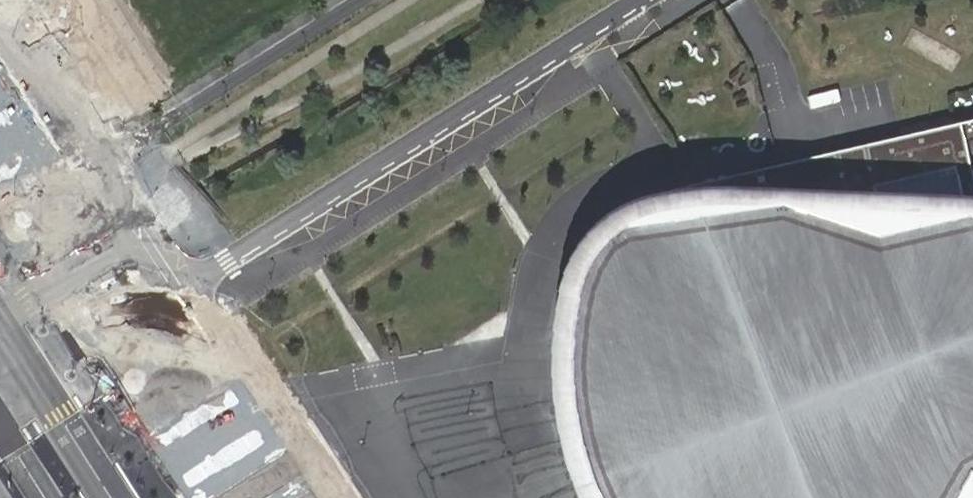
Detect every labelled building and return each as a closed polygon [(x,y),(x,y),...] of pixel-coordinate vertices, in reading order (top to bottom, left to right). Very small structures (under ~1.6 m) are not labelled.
[(578,375),(590,425),(618,497),(972,497),(972,112),(784,156),(784,157),(683,180),(635,191),(621,201),(602,219),(591,233),(576,257),(570,284),(569,313),(578,375)]
